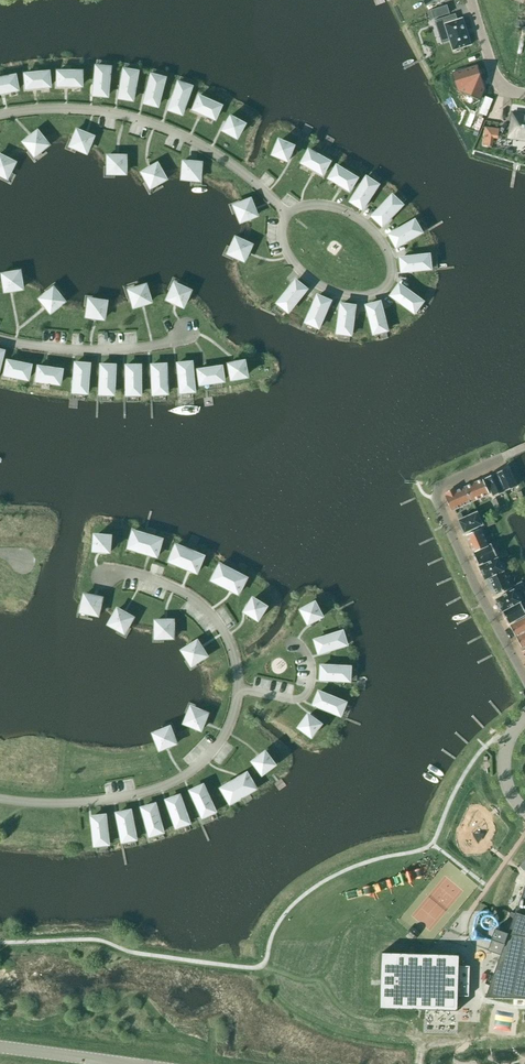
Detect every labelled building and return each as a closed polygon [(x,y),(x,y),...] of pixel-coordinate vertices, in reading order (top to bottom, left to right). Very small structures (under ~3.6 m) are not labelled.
[(431,19),(442,15),(440,7),(428,11),(431,19)] [(437,29),(446,27),(450,41),(453,50),(471,44),(463,18),(458,20),(445,24),(443,17),(434,20),(437,29)] [(459,90),(458,91),(459,91),(458,91),(458,92),(464,90),(465,93),(481,99),(477,110),(484,93),(483,92),(485,89),(479,71),(477,65),(452,73),(453,73),(459,90)] [(92,95),(106,97),(108,68),(95,67),(92,95)] [(118,98),(131,101),(136,72),(122,70),(118,98)] [(24,75),(25,89),(49,87),(47,72),(24,75)] [(56,72),(56,86),(80,86),(80,72),(56,72)] [(143,103),(156,106),(163,78),(150,75),(143,103)] [(16,90),(14,76),(0,79),(0,93),(16,90)] [(167,110),(180,114),(190,87),(177,83),(167,110)] [(192,110),(213,119),(219,106),(198,97),(192,110)] [(510,136),(511,136),(512,134),(524,136),(524,117),(514,116),(510,136)] [(221,131),(235,138),(242,125),(229,117),(221,131)] [(76,131),(74,135),(69,146),(85,153),(91,137),(76,131)] [(47,145),(36,132),(23,142),(33,156),(47,145)] [(274,155),(288,161),(294,147),(280,141),(274,155)] [(309,151),(302,163),(323,174),(330,162),(309,151)] [(5,178),(13,163),(0,156),(0,175),(5,178)] [(124,157),(107,157),(107,173),(124,174),(124,157)] [(182,162),(181,179),(198,180),(199,164),(182,162)] [(155,165),(141,173),(149,187),(163,180),(155,165)] [(330,178),(350,191),(357,178),(337,166),(330,178)] [(367,177),(351,201),(363,209),(378,185),(367,177)] [(373,216),(383,226),(402,205),(393,196),(373,216)] [(255,216),(249,200),(233,206),(239,222),(255,216)] [(415,221),(390,235),(397,247),(422,232),(415,221)] [(234,238),(227,254),(243,261),(250,245),(234,238)] [(431,268),(429,255),(401,258),(402,272),(431,268)] [(1,275),(4,291),(21,288),(18,272),(1,275)] [(278,303),(289,312),(307,289),(296,281),(278,303)] [(166,300),(182,306),(189,291),(173,284),(166,300)] [(392,295),(415,312),(423,302),(400,284),(392,295)] [(128,291),(133,307),(149,302),(144,286),(128,291)] [(39,299),(49,312),(63,302),(52,288),(39,299)] [(319,328),(331,301),(318,296),(307,322),(319,328)] [(88,300),(86,317),(102,319),(105,302),(88,300)] [(367,306),(374,333),(388,330),(380,302),(367,306)] [(342,304),(338,333),(351,334),(355,306),(342,304)] [(4,374),(27,379),(29,366),(6,361),(4,374)] [(227,364),(230,380),(245,377),(242,361),(227,364)] [(177,364),(180,392),(193,391),(190,362),(177,364)] [(72,392),(86,393),(88,364),(74,363),(72,392)] [(99,394),(112,394),(113,366),(100,365),(99,394)] [(151,365),(152,394),(166,394),(164,365),(151,365)] [(125,366),(125,395),(139,395),(139,366),(125,366)] [(37,367),(35,381),(58,384),(61,370),(37,367)] [(197,370),(199,384),(222,381),(220,367),(197,370)] [(508,467),(497,473),(505,491),(516,486),(508,467)] [(494,496),(505,491),(497,473),(485,478),(494,496)] [(483,479),(465,487),(472,501),(490,493),(483,479)] [(472,501),(465,487),(456,491),(455,489),(446,493),(447,495),(446,495),(452,510),(472,501)] [(464,518),(459,520),(464,533),(483,524),(477,512),(464,518)] [(474,552),(473,552),(488,545),(481,528),(466,535),(474,552)] [(157,556),(162,539),(134,531),(129,548),(157,556)] [(110,552),(111,536),(96,535),(94,551),(110,552)] [(492,544),(488,545),(473,552),(478,564),(497,555),(492,544)] [(197,573),(204,556),(176,545),(170,561),(197,573)] [(485,579),(489,577),(504,571),(504,570),(507,569),(503,561),(500,562),(498,558),(479,566),(485,579)] [(239,594),(247,578),(220,564),(212,580),(239,594)] [(512,588),(504,571),(489,577),(497,595),(512,588)] [(503,611),(521,601),(524,600),(519,592),(516,594),(514,589),(496,599),(503,611)] [(81,612),(98,616),(102,598),(85,594),(81,612)] [(259,620),(267,607),(254,598),(245,612),(259,620)] [(521,601),(503,611),(509,623),(524,615),(524,610),(521,601)] [(309,624),(323,616),(315,602),(302,610),(309,624)] [(109,625),(124,634),(133,617),(118,609),(109,625)] [(516,636),(524,631),(524,617),(510,625),(516,636)] [(156,639),(174,639),(174,620),(156,621),(156,639)] [(347,644),(343,631),(315,640),(319,653),(347,644)] [(516,636),(522,647),(524,645),(524,631),(516,636)] [(182,651),(192,666),(207,656),(198,641),(182,651)] [(350,681),(351,667),(322,665),(321,679),(350,681)] [(341,715),(346,702),(319,692),(314,704),(341,715)] [(191,707),(184,723),(201,730),(208,713),(191,707)] [(300,727),(312,737),(321,724),(309,715),(300,727)] [(161,751),(177,744),(170,727),(154,734),(161,751)] [(254,761),(263,774),(275,764),(266,752),(254,761)] [(247,773),(222,788),(231,803),(256,788),(247,773)] [(191,791),(203,817),(216,811),(204,785),(191,791)] [(167,800),(177,827),(190,823),(180,796),(167,800)] [(142,808),(150,836),(163,832),(156,804),(142,808)] [(117,813),(123,842),(136,839),(131,811),(117,813)] [(106,815),(92,817),(95,845),(109,844),(106,815)] [(516,913),(515,914),(513,921),(505,941),(485,997),(524,998),(524,887),(516,913)] [(465,966),(459,966),(460,955),(454,955),(382,952),(379,1008),(458,1011),(458,1010),(458,996),(464,996),(465,966)]
